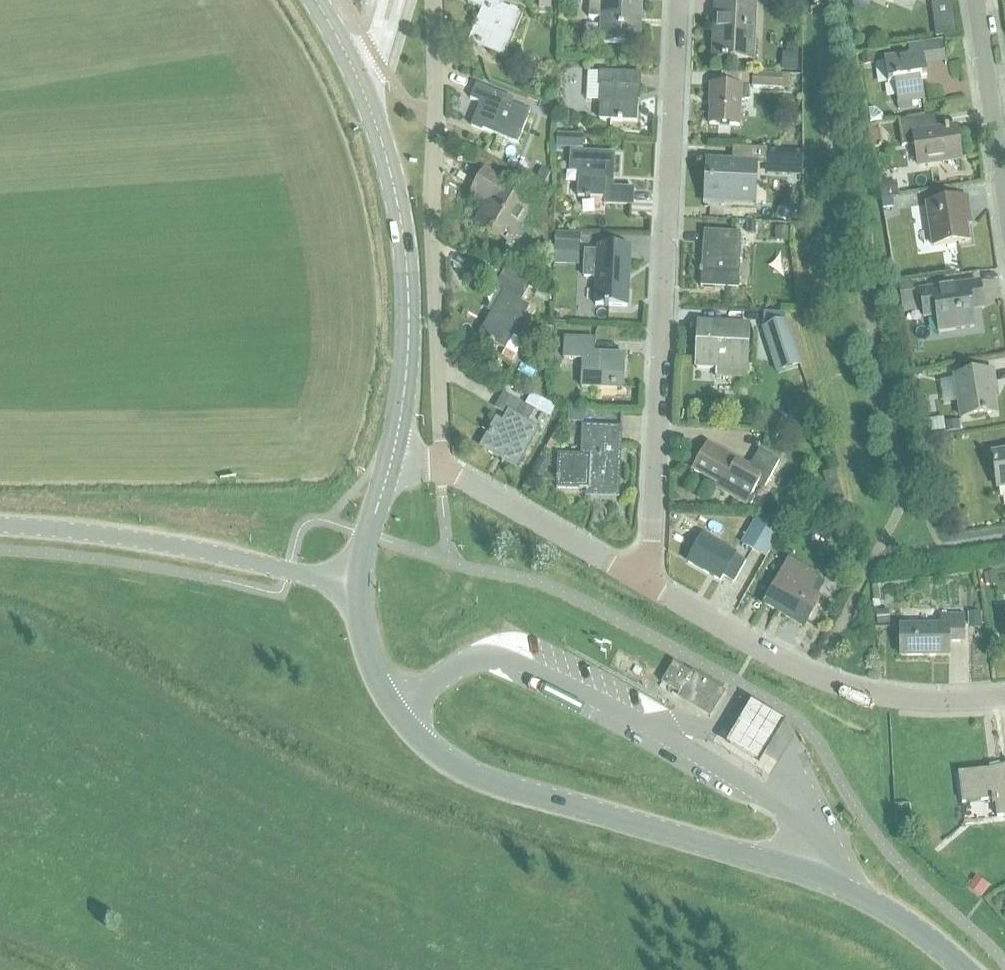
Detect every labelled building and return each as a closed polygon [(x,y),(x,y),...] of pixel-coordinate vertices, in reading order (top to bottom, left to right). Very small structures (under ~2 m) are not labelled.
[(503,57),(521,15),(501,7),(503,3),(495,0),(469,0),(467,5),(481,11),(468,42),(503,57)] [(642,1),(622,0),(590,0),(589,18),(602,18),(601,41),(635,43),(636,16),(641,16),(642,1)] [(715,59),(751,61),(753,5),(717,4),(715,59)] [(924,68),(945,65),(941,40),(907,45),(909,59),(884,63),(888,84),(894,83),(896,98),(923,94),(920,79),(926,78),(924,68)] [(600,118),(635,120),(636,86),(622,85),(623,73),(599,71),(598,84),(601,85),(600,118)] [(754,74),(753,88),(781,89),(781,75),(754,74)] [(483,129),(517,144),(530,113),(511,105),(513,99),(475,83),(469,98),(480,104),(471,126),(483,131),(483,129)] [(710,85),(710,100),(711,100),(709,124),(740,126),(741,100),(748,100),(749,87),(710,85)] [(927,117),(899,121),(902,146),(916,144),(919,165),(961,158),(956,127),(929,131),(927,117)] [(878,125),(868,126),(871,148),(882,147),(882,145),(885,145),(883,129),(879,129),(878,125)] [(767,151),(767,150),(734,148),(733,161),(707,160),(705,204),(755,206),(756,164),(767,165),(767,163),(767,151)] [(604,202),(631,204),(632,188),(610,187),(612,153),(572,151),(571,170),(579,170),(578,196),(605,197),(604,202)] [(767,151),(767,163),(802,165),(803,152),(767,151)] [(508,242),(526,253),(536,234),(520,225),(534,200),(483,171),(474,187),(490,196),(475,224),(487,230),(489,226),(510,238),(508,242)] [(893,197),(882,199),(883,209),(895,208),(893,197)] [(965,214),(970,214),(967,198),(927,204),(934,246),(969,240),(965,214)] [(701,287),(738,288),(741,233),(704,231),(702,269),(700,269),(700,273),(702,274),(701,287)] [(579,251),(580,235),(556,234),(555,250),(579,251)] [(596,304),(628,306),(629,289),(625,289),(627,246),(599,245),(599,251),(585,251),(584,276),(597,277),(596,304)] [(568,293),(568,296),(576,297),(576,294),(579,294),(580,276),(565,275),(565,276),(560,276),(559,292),(568,293)] [(478,335),(505,350),(530,306),(521,301),(526,290),(502,276),(495,288),(503,292),(478,335)] [(899,285),(903,313),(917,311),(913,283),(899,285)] [(973,310),(984,308),(980,283),(921,291),(925,317),(937,316),(940,331),(975,326),(973,310)] [(763,329),(762,329),(773,364),(798,356),(784,314),(764,313),(763,325),(763,329)] [(700,322),(698,367),(718,368),(717,376),(747,377),(750,325),(700,322)] [(581,386),(622,388),(624,354),(593,352),(594,339),(565,338),(564,358),(583,359),(581,386)] [(992,389),(996,389),(993,370),(956,376),(962,418),(996,413),(992,389)] [(948,400),(959,398),(956,376),(945,377),(948,400)] [(485,449),(516,467),(538,430),(526,423),(532,412),(504,396),(497,409),(511,416),(505,427),(500,424),(485,449)] [(949,415),(932,415),(933,430),(949,430),(949,415)] [(595,495),(616,497),(620,429),(584,427),(583,456),(559,454),(557,488),(595,490),(595,495)] [(767,485),(781,460),(761,450),(752,467),(710,444),(696,470),(725,487),(723,491),(748,505),(761,482),(767,485)] [(998,487),(1004,486),(1004,451),(992,453),(998,487)] [(758,518),(744,542),(768,556),(782,532),(758,518)] [(723,577),(733,582),(746,560),(704,536),(688,563),(721,581),(723,577)] [(782,607),(809,622),(822,599),(811,593),(819,579),(789,562),(765,605),(779,613),(782,607)] [(973,608),(974,628),(986,627),(984,607),(973,608)] [(888,611),(876,612),(877,625),(890,624),(888,611)] [(964,640),(965,614),(942,614),(942,626),(902,625),(902,654),(949,655),(949,640),(964,640)] [(661,683),(709,712),(721,692),(674,663),(661,683)] [(760,764),(784,724),(751,704),(727,744),(760,764)] [(997,816),(1004,815),(1004,768),(958,773),(961,801),(991,798),(991,803),(996,803),(997,816)] [(984,894),(995,883),(981,870),(970,881),(984,894)]
